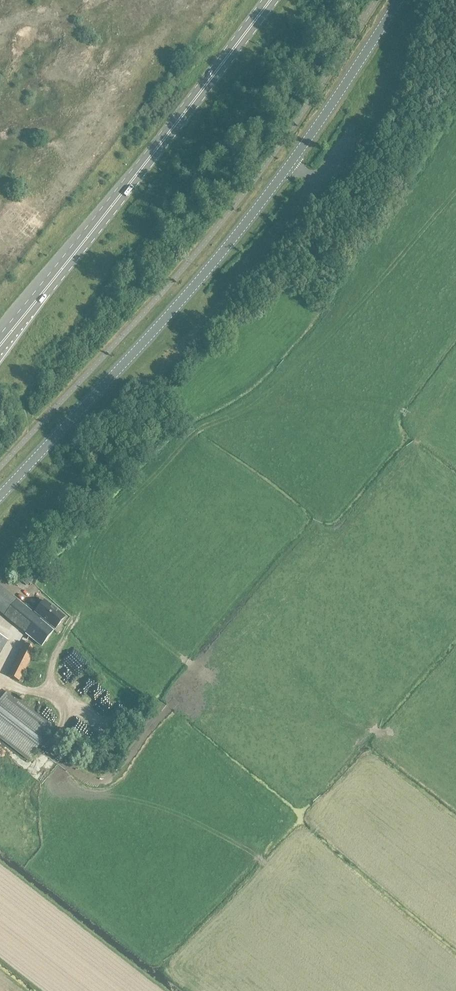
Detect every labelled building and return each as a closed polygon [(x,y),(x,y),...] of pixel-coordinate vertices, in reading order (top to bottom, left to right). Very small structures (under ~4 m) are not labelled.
[(55,630),(39,617),(0,586),(0,612),(41,647),(55,630)] [(41,615),(39,617),(55,630),(63,620),(43,603),(41,605),(40,605),(37,608),(38,609),(36,611),(41,615)] [(24,643),(8,676),(19,682),(35,650),(24,643)] [(28,760),(54,727),(7,691),(0,700),(0,738),(28,760)]
